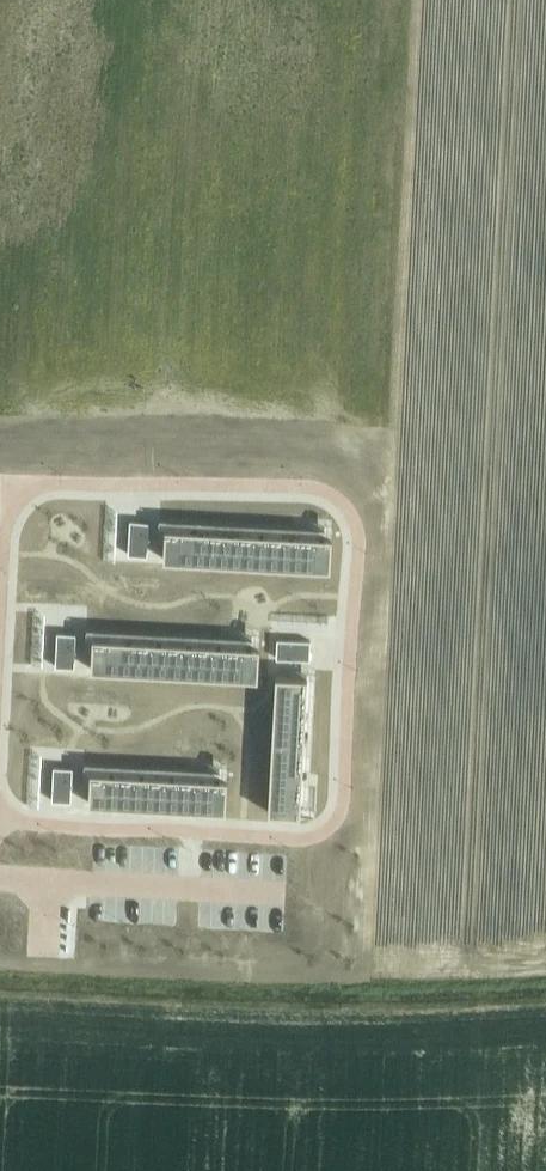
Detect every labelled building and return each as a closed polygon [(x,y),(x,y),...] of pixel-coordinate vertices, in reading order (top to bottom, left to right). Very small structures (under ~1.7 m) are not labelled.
[(131,521),(129,555),(147,556),(148,522),(131,521)] [(166,526),(164,558),(331,567),(332,535),(166,526)] [(76,633),(58,632),(56,666),(75,667),(76,633)] [(93,636),(91,668),(258,676),(260,645),(257,644),(93,636)] [(278,638),(277,657),(310,659),(311,640),(278,638)] [(275,692),(269,811),(301,813),(301,812),(308,675),(276,673),(275,692)] [(54,766),(52,799),(71,800),(73,767),(54,766)] [(91,770),(89,801),(226,808),(228,777),(91,770)]
